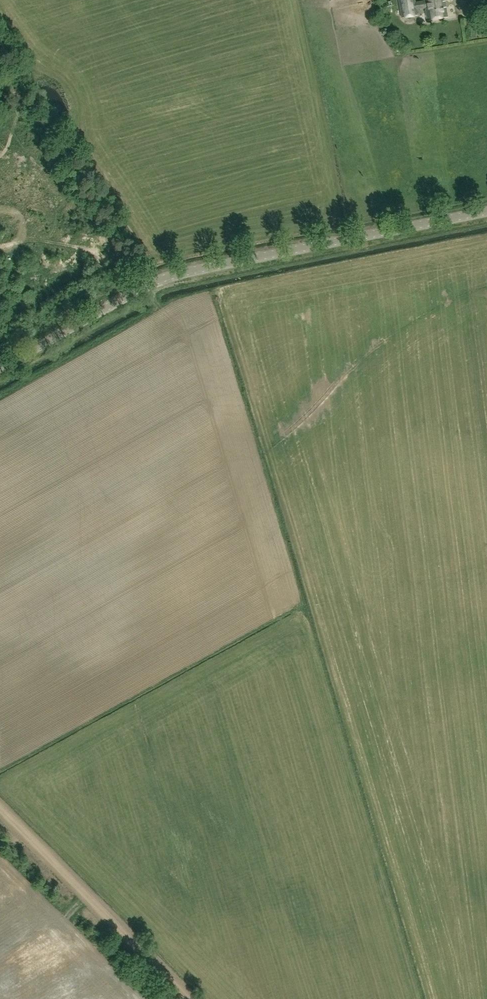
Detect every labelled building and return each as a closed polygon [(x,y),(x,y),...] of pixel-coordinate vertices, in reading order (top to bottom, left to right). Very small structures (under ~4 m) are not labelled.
[(415,0),(399,0),(402,18),(417,15),(417,9),(415,0)] [(427,20),(448,17),(445,0),(424,0),(427,20)]
